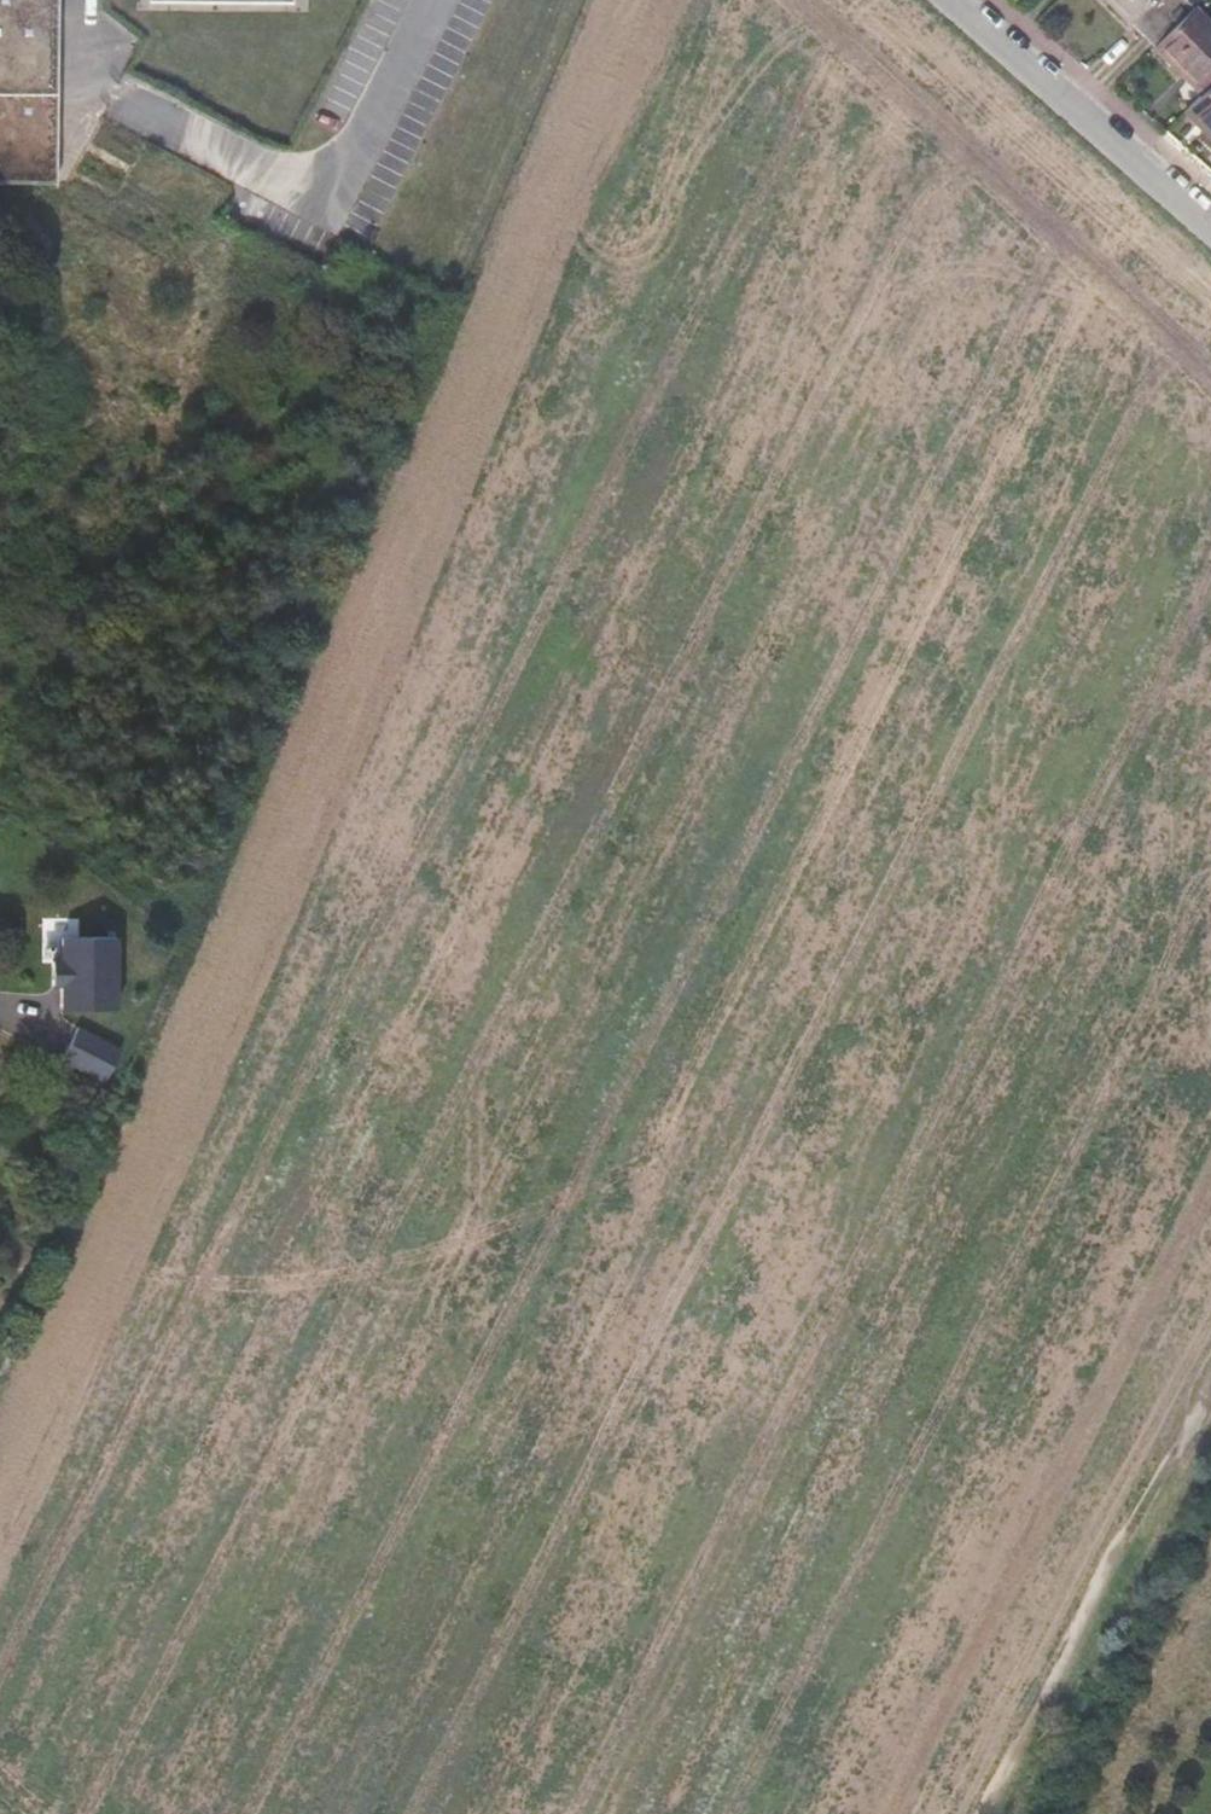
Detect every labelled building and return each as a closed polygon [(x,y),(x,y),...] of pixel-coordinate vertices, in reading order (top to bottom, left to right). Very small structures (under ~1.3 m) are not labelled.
[(56,183),(57,0),(0,0),(0,183),(56,183)] [(1145,30),(1175,0),(1115,0),(1145,30)] [(1194,0),(1175,0),(1145,30),(1205,89),(1210,83),(1210,16),(1194,0)] [(1205,89),(1188,106),(1210,130),(1210,83),(1205,89)] [(61,1012),(115,1016),(120,944),(67,940),(65,963),(56,963),(54,986),(63,987),(61,1012)]
